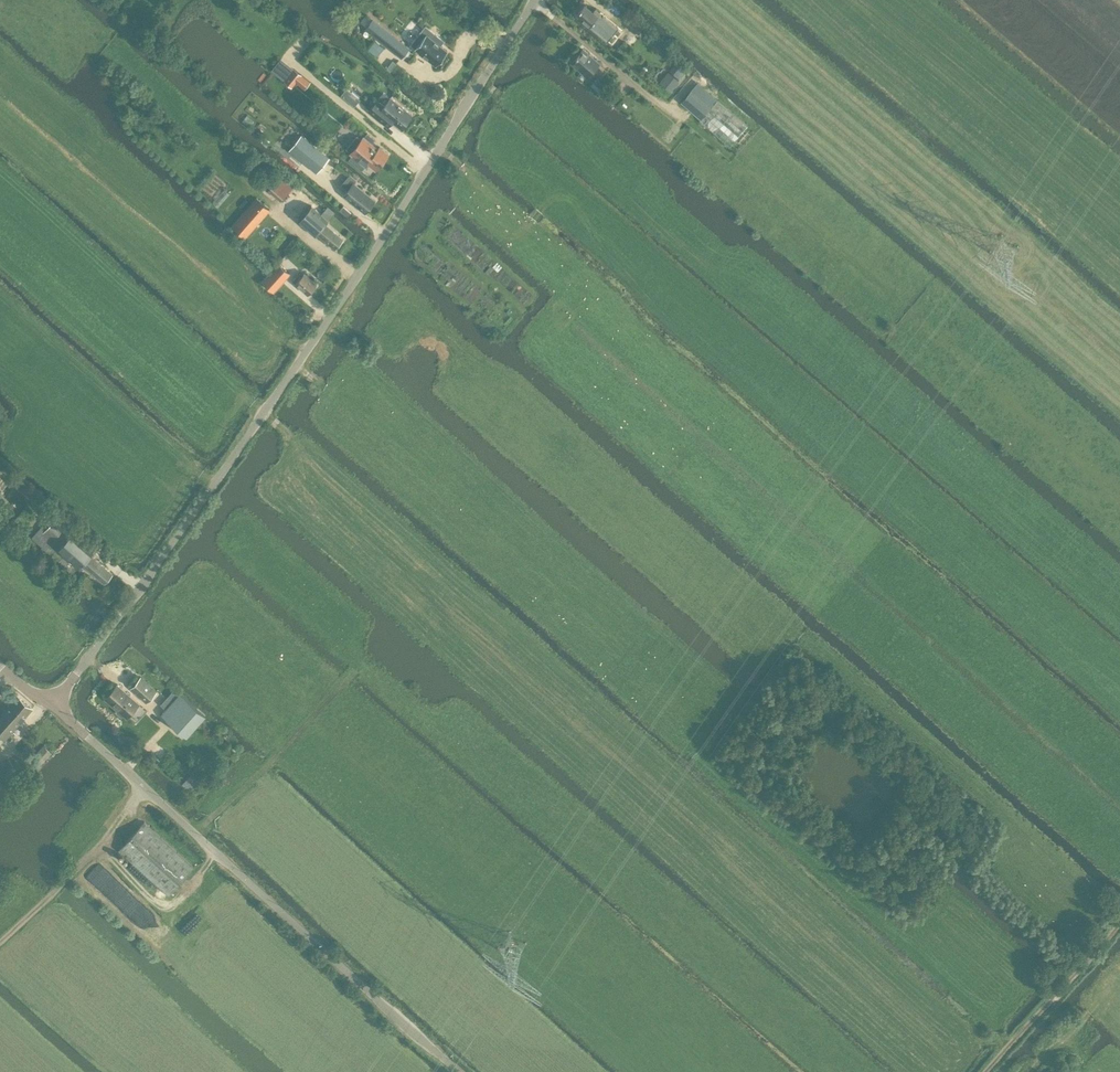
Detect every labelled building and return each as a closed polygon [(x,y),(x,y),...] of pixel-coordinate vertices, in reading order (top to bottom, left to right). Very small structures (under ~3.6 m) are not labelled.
[(576,13),(585,20),(590,24),(601,33),(608,25),(597,16),(600,12),(595,7),(592,11),(584,4),(576,13)] [(373,18),(365,28),(401,58),(410,47),(373,18)] [(422,29),(410,44),(436,64),(448,50),(440,44),(443,40),(437,34),(433,39),(422,29)] [(588,76),(599,62),(583,48),(571,61),(588,76)] [(295,68),(285,80),(291,86),(296,80),(305,87),(310,81),(295,68)] [(671,91),(679,80),(668,71),(659,82),(671,91)] [(597,76),(590,84),(602,95),(604,92),(609,86),(599,78),(597,76)] [(346,87),(341,94),(349,101),(354,105),(360,99),(346,87)] [(681,101),(701,118),(699,120),(729,145),(747,125),(717,99),(711,106),(691,89),(681,101)] [(374,104),(369,110),(383,121),(387,116),(401,127),(412,114),(391,96),(380,109),(374,104)] [(357,135),(347,148),(351,151),(350,152),(353,154),(349,158),(362,168),(365,164),(366,165),(368,162),(375,169),(388,153),(380,146),(378,148),(376,147),(377,147),(373,144),(371,142),(374,138),(367,132),(364,137),(363,136),(361,139),(357,135)] [(301,134),(289,149),(317,172),(329,157),(301,134)] [(375,200),(354,182),(357,179),(350,173),(341,184),(348,189),(343,194),(365,212),(375,200)] [(299,188),(288,201),(300,211),(311,198),(299,188)] [(232,225),(245,237),(270,209),(257,197),(232,225)] [(299,219),(298,220),(315,234),(317,232),(335,248),(343,239),(325,223),(332,215),(334,213),(329,209),(324,215),(312,205),(310,207),(305,212),(302,216),(299,219)] [(347,216),(348,215),(351,211),(344,205),(340,210),(347,216)] [(286,254),(271,271),(279,279),(285,273),(294,261),(286,254)] [(304,272),(301,276),(298,273),(292,280),(295,282),(308,293),(317,283),(304,272)] [(22,527),(35,514),(27,506),(14,519),(22,527)] [(84,564),(93,555),(96,552),(56,518),(49,526),(45,523),(32,537),(41,545),(42,546),(41,547),(45,550),(49,545),(56,551),(58,548),(81,568),(84,564)] [(93,555),(84,564),(104,582),(112,572),(93,555)] [(146,701),(156,690),(141,677),(131,688),(146,701)] [(118,709),(117,711),(121,715),(124,714),(127,717),(139,703),(117,684),(105,698),(118,709)] [(181,692),(163,713),(187,735),(206,714),(181,692)] [(6,738),(32,708),(17,695),(0,714),(0,733),(6,738)] [(31,759),(38,766),(52,752),(44,745),(31,759)] [(0,769),(0,788),(19,766),(9,758),(0,769)] [(193,773),(183,783),(193,793),(203,782),(193,773)] [(169,894),(194,867),(145,822),(120,849),(169,894)]
